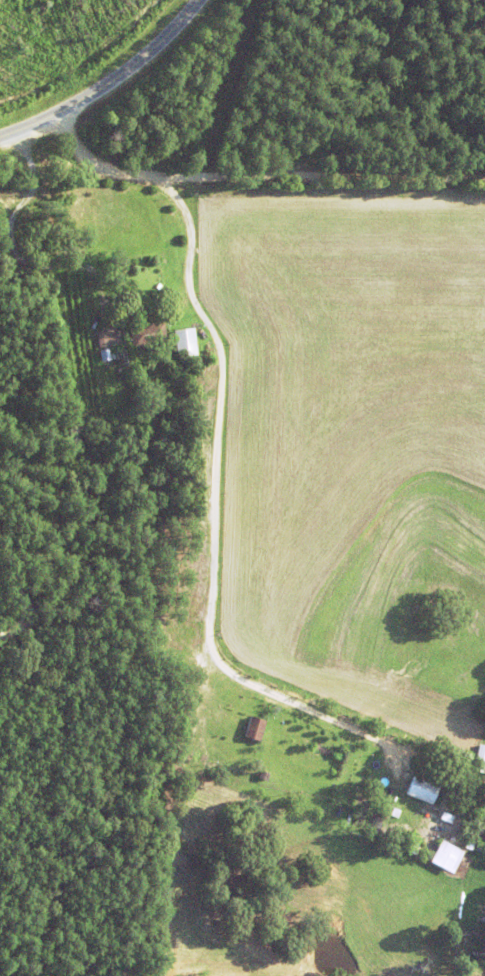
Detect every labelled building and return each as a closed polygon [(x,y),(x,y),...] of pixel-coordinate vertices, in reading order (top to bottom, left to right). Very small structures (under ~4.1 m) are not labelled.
[(128,327),(163,322),(166,342),(131,347),(128,327)] [(172,330),(193,328),(196,355),(175,358),(172,330)] [(117,331),(119,342),(107,344),(107,346),(97,348),(95,331),(104,329),(105,333),(117,331)] [(98,350),(107,349),(109,360),(100,362),(98,350)] [(196,371),(209,371),(209,382),(196,382),(196,371)] [(242,737),(248,716),(264,721),(258,742),(242,737)] [(479,744),(484,745),(484,775),(471,771),(477,746),(468,744),(470,736),(481,739),(479,744)] [(415,770),(417,766),(427,770),(425,775),(415,770)] [(256,779),(259,770),(268,773),(265,782),(256,779)] [(405,795),(413,775),(431,783),(430,783),(438,786),(430,805),(405,795)] [(388,815),(391,807),(400,811),(396,819),(388,815)] [(365,831),(370,817),(382,821),(377,835),(365,831)] [(436,822),(438,817),(449,821),(447,827),(436,822)] [(479,828),(484,830),(484,851),(472,846),(470,851),(462,848),(465,839),(474,842),(479,828)] [(428,861),(440,839),(463,852),(450,874),(428,861)] [(402,851),(406,840),(418,845),(414,855),(402,851)]
